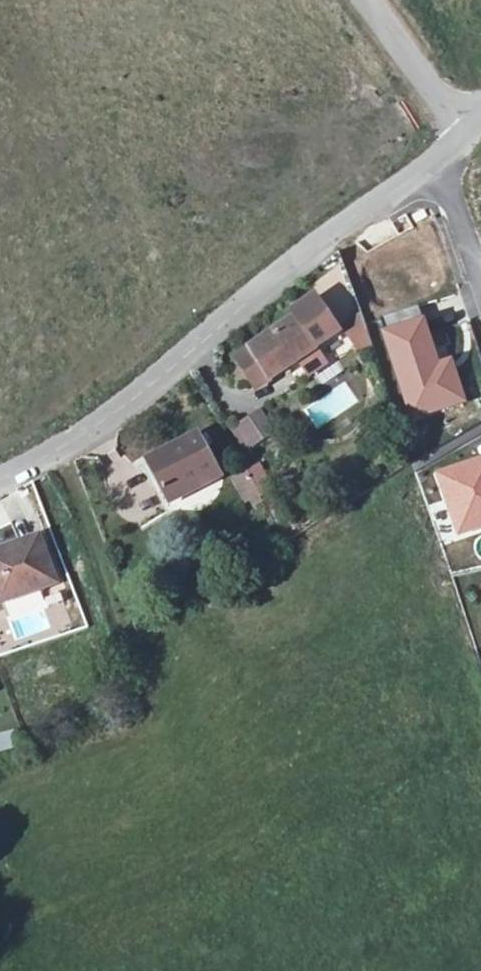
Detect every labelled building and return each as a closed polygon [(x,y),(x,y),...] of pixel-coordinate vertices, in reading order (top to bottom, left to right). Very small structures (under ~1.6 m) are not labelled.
[(359,297),(337,305),(346,331),(368,324),(359,297)] [(295,313),(301,320),(255,353),(274,379),(340,331),(316,298),(295,313)] [(421,311),(409,315),(417,341),(430,337),(421,311)] [(383,323),(414,420),(465,403),(456,376),(444,380),(441,370),(430,337),(417,341),(409,315),(383,323)] [(297,365),(306,379),(330,364),(321,350),(297,365)] [(453,366),(441,370),(444,380),(456,376),(453,366)] [(314,427),(359,407),(349,385),(304,406),(314,427)] [(271,436),(256,413),(232,430),(247,452),(271,436)] [(155,461),(176,501),(225,476),(205,437),(155,461)] [(438,475),(453,518),(467,513),(472,527),(480,524),(480,485),(477,486),(476,481),(480,479),(480,460),(438,475)] [(176,501),(155,461),(146,465),(168,505),(176,501)] [(248,509),(277,493),(260,462),(231,477),(248,509)] [(467,513),(453,518),(458,532),(472,527),(467,513)] [(16,551),(0,557),(0,587),(5,603),(61,585),(45,537),(15,547),(16,551)] [(17,601),(20,614),(47,607),(43,593),(17,601)]
